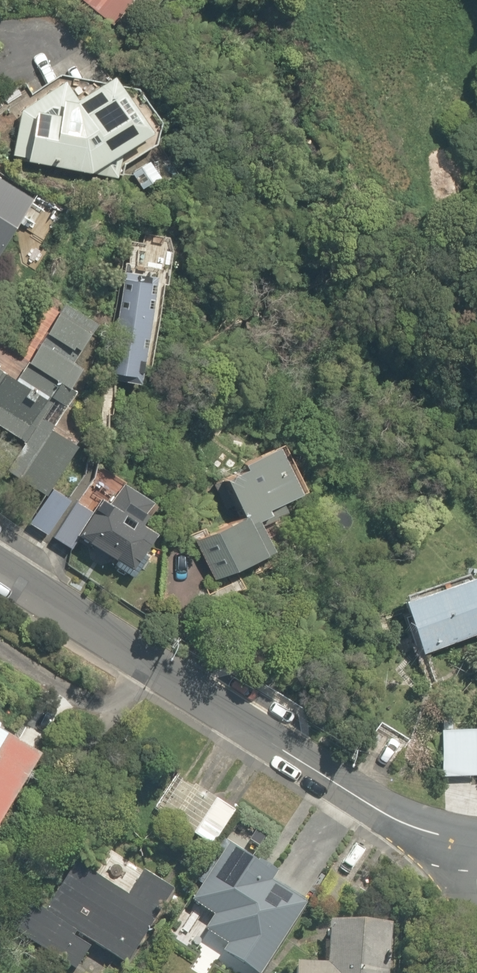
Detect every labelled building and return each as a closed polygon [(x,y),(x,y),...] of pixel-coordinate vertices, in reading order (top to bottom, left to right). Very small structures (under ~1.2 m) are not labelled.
[(112,27),(136,2),(134,0),(82,0),(112,27)] [(157,184),(163,142),(121,84),(28,70),(14,161),(157,184)] [(157,368),(168,288),(129,283),(115,377),(144,381),(146,366),(157,368)] [(46,495),(76,444),(52,430),(76,391),(69,387),(82,366),(72,361),(90,332),(67,318),(74,307),(63,300),(14,380),(0,372),(0,426),(25,441),(7,471),(46,495)] [(194,539),(213,578),(272,548),(257,519),(269,513),(266,508),(270,506),(275,515),(284,510),(280,502),(299,492),(276,445),(242,463),(244,467),(213,483),(226,507),(232,504),(238,517),(194,539)] [(116,564),(134,576),(148,555),(142,551),(155,531),(141,522),(147,513),(145,511),(151,500),(122,482),(110,502),(101,497),(92,511),(77,501),(54,537),(71,548),(78,536),(118,560),(116,564)] [(67,499),(50,490),(30,525),(48,535),(67,499)] [(420,651),(476,631),(476,600),(467,574),(401,598),(420,651)] [(460,727),(460,718),(444,718),(444,727),(460,727)] [(38,748),(0,725),(0,811),(38,748)] [(438,730),(442,775),(475,772),(472,727),(438,730)] [(154,809),(211,845),(234,810),(177,773),(154,809)] [(212,940),(235,955),(243,942),(257,951),(282,914),(285,916),(287,912),(291,914),(304,894),(228,844),(188,905),(221,927),(212,940)] [(10,929),(75,970),(89,947),(72,936),(75,932),(126,964),(173,890),(142,871),(127,896),(75,863),(45,910),(28,900),(10,929)] [(390,924),(328,920),(325,964),(295,962),(295,972),(387,972),(390,924)]
